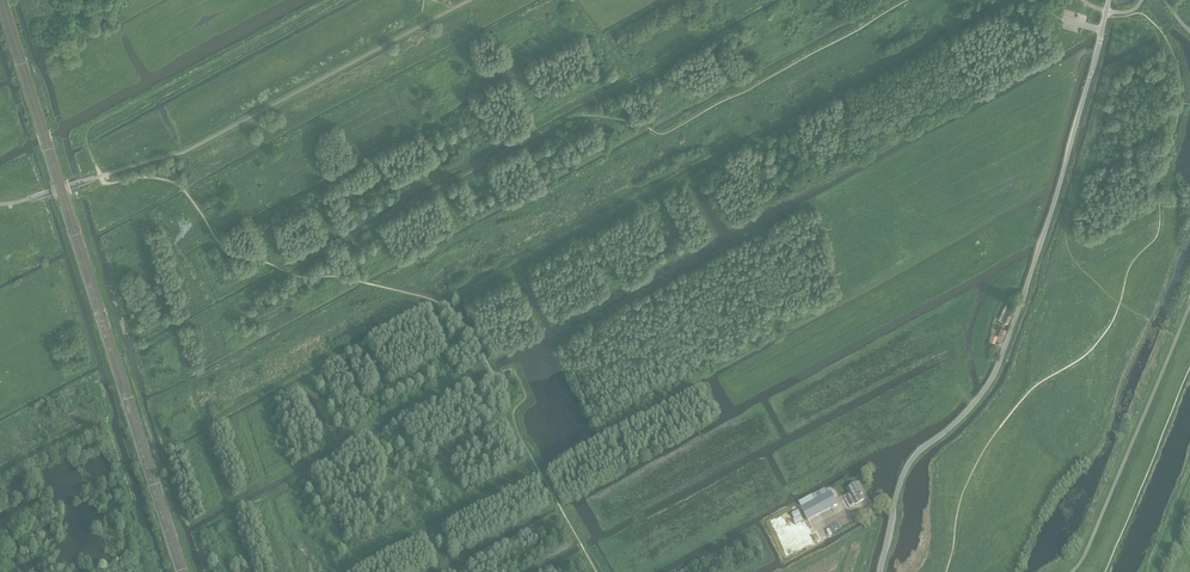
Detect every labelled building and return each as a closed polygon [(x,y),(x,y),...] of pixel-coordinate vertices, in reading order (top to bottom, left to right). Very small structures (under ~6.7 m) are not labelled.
[(1008,323),(1016,307),(1006,304),(999,319),(1008,323)] [(1001,327),(998,335),(1004,337),(1007,329),(1001,327)] [(989,341),(995,343),(997,336),(992,334),(989,341)] [(866,500),(857,483),(848,488),(851,493),(844,497),(850,507),(856,504),(857,505),(866,500)] [(814,501),(802,508),(801,508),(808,521),(838,505),(831,492),(814,501)] [(802,508),(814,501),(811,496),(799,502),(802,508)] [(792,513),(794,519),(800,516),(801,516),(798,510),(792,513)] [(800,516),(794,519),(793,520),(795,524),(803,521),(800,516)] [(839,522),(829,527),(833,534),(843,529),(839,522)]
